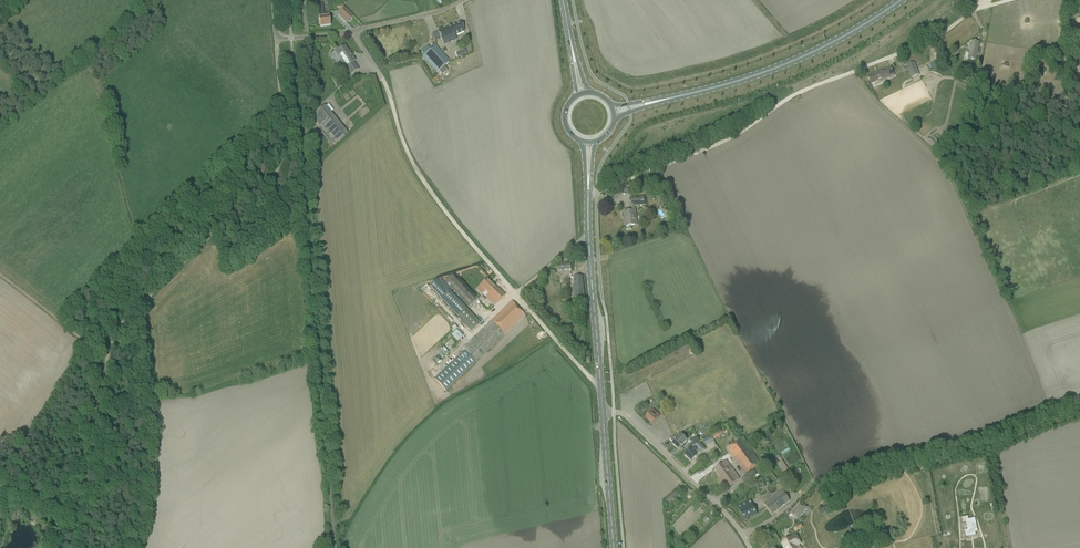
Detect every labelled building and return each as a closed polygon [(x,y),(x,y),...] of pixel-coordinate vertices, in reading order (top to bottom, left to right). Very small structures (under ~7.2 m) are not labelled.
[(324,17),(322,3),(317,4),(320,27),(330,25),(329,16),(324,17)] [(345,8),(341,4),(337,8),(341,12),(345,8)] [(353,16),(345,8),(341,12),(339,15),(346,23),(353,16)] [(460,22),(438,31),(442,41),(444,45),(457,39),(455,35),(464,31),(460,22)] [(965,59),(970,60),(975,61),(979,43),(972,41),(970,50),(969,49),(968,53),(966,53),(965,59)] [(334,50),(338,56),(351,74),(358,69),(353,62),(355,60),(352,56),(351,56),(349,53),(349,52),(345,46),(342,47),(341,48),(340,49),(339,47),(334,50)] [(424,55),(422,56),(436,72),(439,70),(442,74),(448,70),(445,66),(450,62),(435,46),(431,50),(427,46),(421,51),(424,55)] [(907,66),(903,68),(905,72),(909,71),(912,78),(919,75),(914,62),(906,65),(907,66)] [(867,77),(870,82),(871,84),(885,78),(886,79),(894,76),(892,72),(890,67),(889,68),(890,68),(891,69),(883,72),(883,70),(867,77)] [(888,97),(891,103),(897,99),(894,94),(888,97)] [(325,105),(311,116),(335,145),(349,134),(325,105)] [(632,211),(630,211),(624,212),(625,221),(624,221),(625,226),(637,225),(635,206),(644,205),(643,197),(630,198),(631,207),(632,211)] [(453,276),(445,283),(468,307),(472,303),(475,300),(453,276)] [(572,286),(573,298),(584,297),(582,276),(573,277),(574,286),(572,286)] [(429,286),(471,331),(479,323),(466,308),(465,309),(436,279),(429,286)] [(483,283),(478,289),(482,293),(485,291),(489,295),(486,297),(495,306),(497,303),(500,300),(504,296),(487,279),(483,283)] [(535,285),(530,289),(527,292),(530,295),(533,292),(538,287),(535,285)] [(512,302),(508,306),(462,349),(464,351),(435,379),(446,390),(525,316),(512,302)] [(544,314),(547,318),(550,322),(554,320),(551,316),(552,316),(549,311),(544,314)] [(457,341),(462,336),(457,330),(452,335),(457,341)] [(455,345),(451,339),(449,340),(446,343),(447,344),(445,345),(449,350),(455,345)] [(442,359),(447,354),(441,348),(436,353),(442,359)] [(649,405),(651,408),(650,409),(651,410),(647,413),(649,414),(646,417),(652,424),(660,416),(652,409),(659,404),(656,400),(649,405)] [(677,438),(672,443),(678,449),(687,441),(681,435),(678,438),(677,438)] [(711,436),(703,440),(706,446),(714,442),(711,436)] [(760,464),(741,438),(727,449),(745,475),(760,464)] [(701,453),(705,448),(699,442),(694,446),(701,453)] [(690,449),(688,451),(684,455),(691,462),(696,456),(694,454),(697,450),(694,447),(691,450),(690,449)] [(726,460),(719,465),(715,468),(722,478),(718,481),(724,490),(739,479),(732,469),(726,460)] [(782,490),(768,500),(764,504),(772,514),(790,501),(782,490)] [(679,495),(676,491),(665,500),(668,503),(679,495)] [(757,514),(751,500),(737,506),(744,520),(757,514)] [(797,520),(808,507),(800,500),(789,513),(797,520)] [(967,517),(962,518),(963,523),(966,523),(967,530),(968,534),(975,532),(974,530),(977,529),(976,525),(973,526),(972,519),(968,520),(967,517)] [(793,536),(787,540),(782,542),(785,547),(795,547),(799,546),(793,536)]
